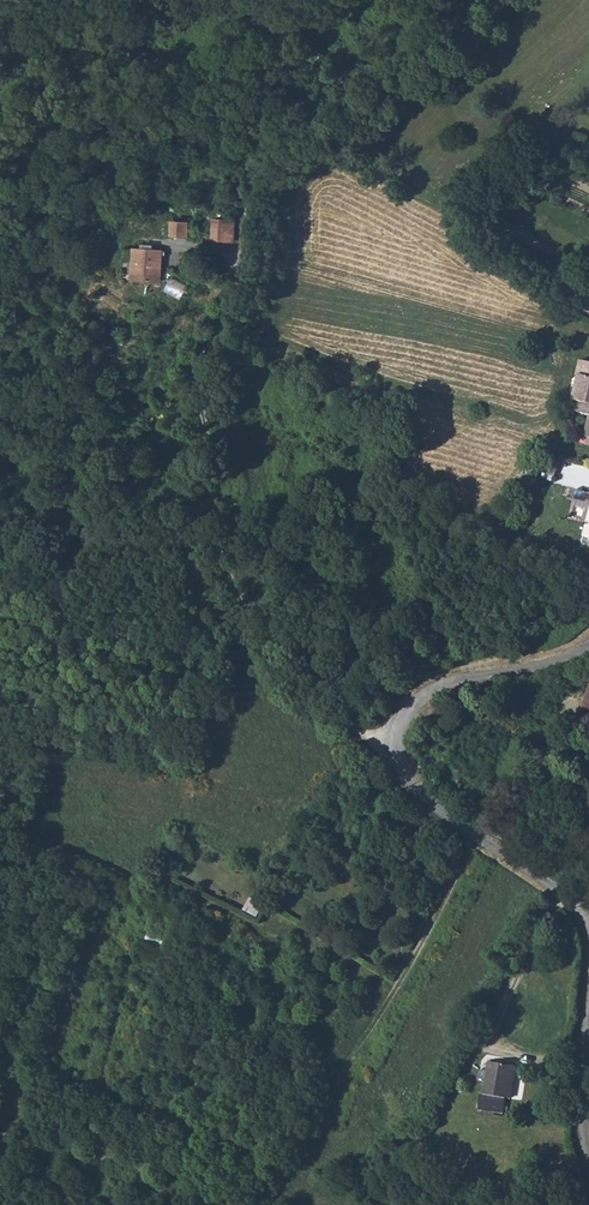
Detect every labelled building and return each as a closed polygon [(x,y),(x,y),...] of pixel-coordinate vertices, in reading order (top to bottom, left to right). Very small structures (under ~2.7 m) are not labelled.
[(211,214),(196,213),(195,227),(210,228),(211,214)] [(240,242),(242,218),(218,216),(215,239),(240,242)] [(182,244),(156,242),(154,272),(167,272),(181,273),(181,268),(182,244)] [(248,910),(259,915),(263,905),(252,901),(248,910)] [(165,948),(171,932),(155,925),(148,941),(165,948)] [(494,1047),(489,1080),(509,1083),(514,1084),(519,1051),(494,1047)] [(509,1083),(489,1080),(484,1079),(482,1092),(507,1097),(509,1083)]
